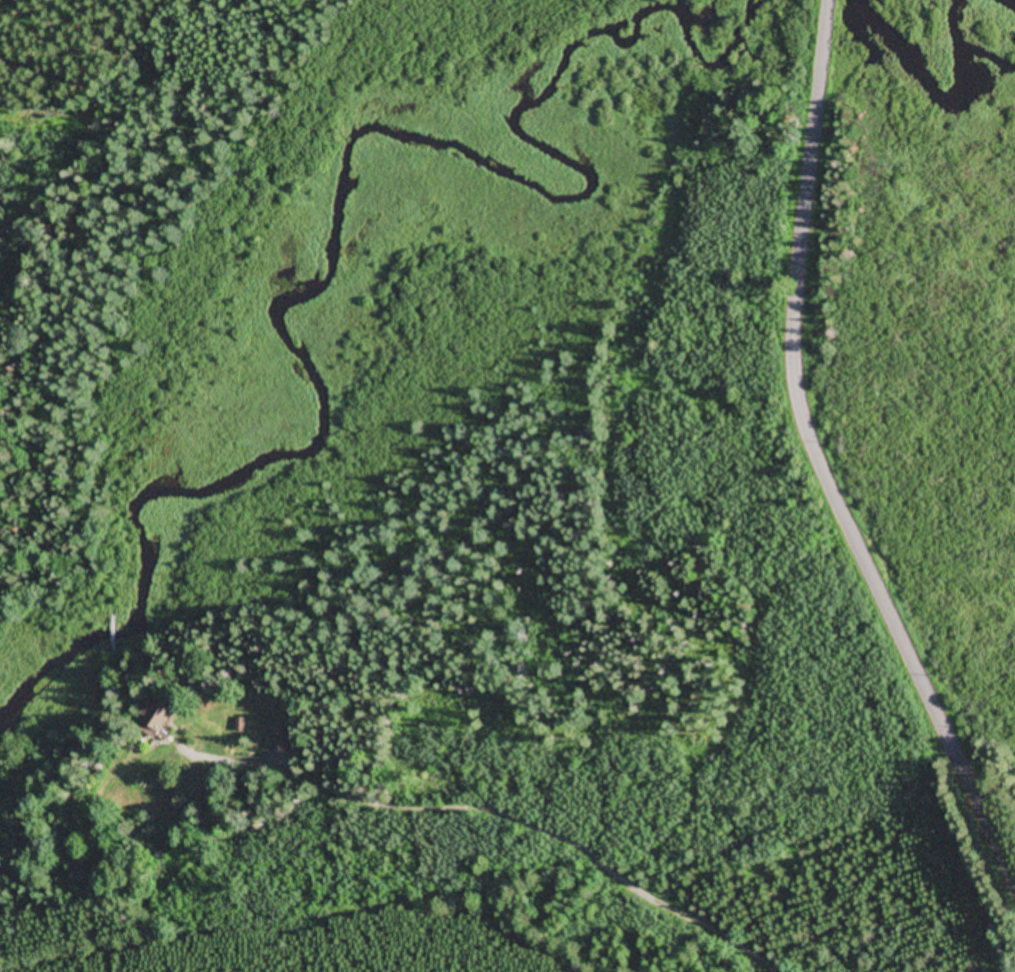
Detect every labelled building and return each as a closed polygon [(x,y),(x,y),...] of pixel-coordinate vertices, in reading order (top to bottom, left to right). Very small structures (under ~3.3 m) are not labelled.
[(160,740),(175,709),(151,697),(136,729),(160,740)] [(272,723),(272,752),(290,752),(290,723),(272,723)]
